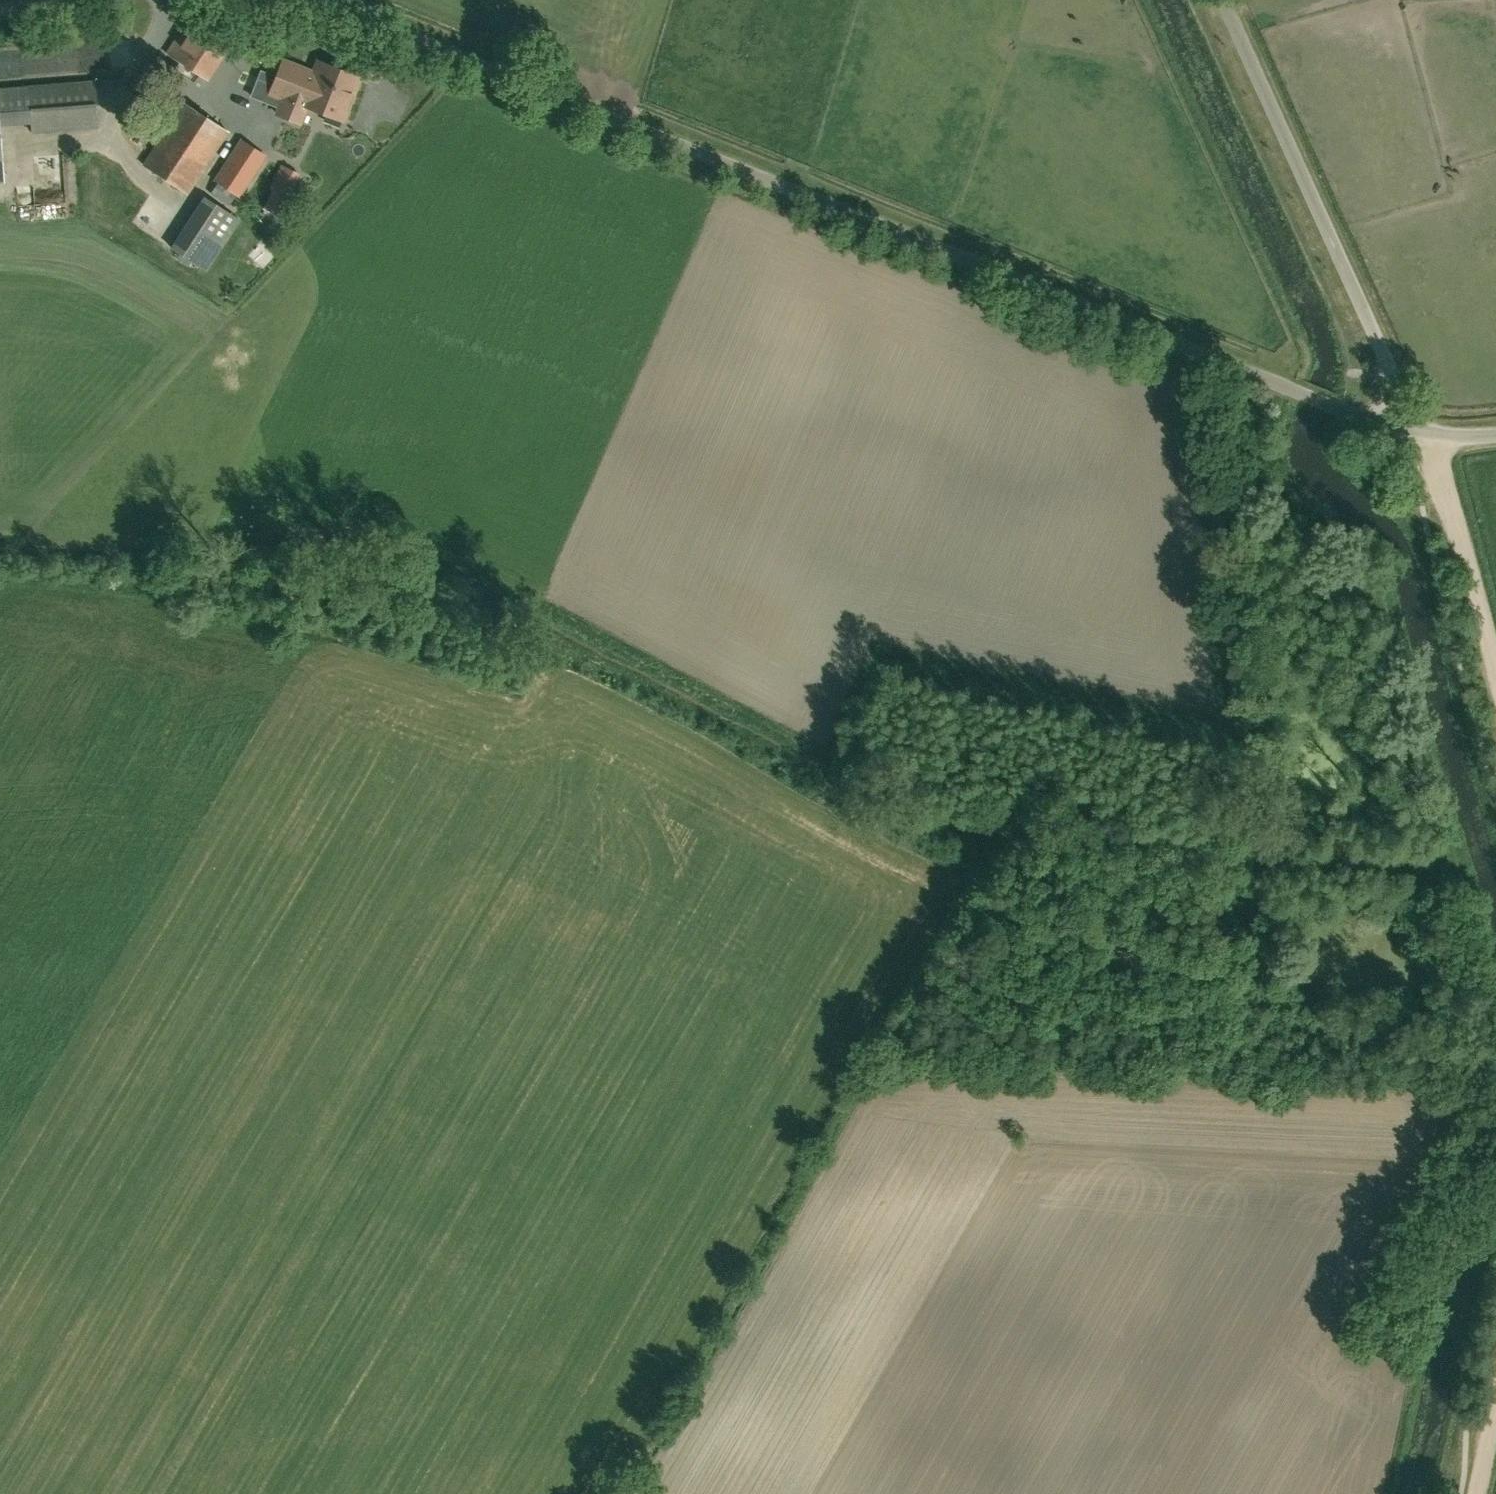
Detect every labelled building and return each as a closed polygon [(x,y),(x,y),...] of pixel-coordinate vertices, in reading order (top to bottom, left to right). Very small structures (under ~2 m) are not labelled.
[(236,40),(221,30),(192,12),(167,55),(210,83),(236,40)] [(300,123),(306,106),(344,121),(361,78),(318,61),(314,72),(283,60),(269,95),(283,100),(278,114),(300,123)] [(0,88),(0,124),(32,122),(33,132),(99,127),(95,80),(0,88)] [(188,193),(228,131),(184,102),(144,164),(188,193)] [(240,197),(266,156),(241,140),(215,181),(240,197)] [(273,190),(264,209),(276,216),(286,196),(287,197),(299,174),(284,166),(272,189),(273,190)] [(206,197),(172,248),(206,270),(239,219),(206,197)]
